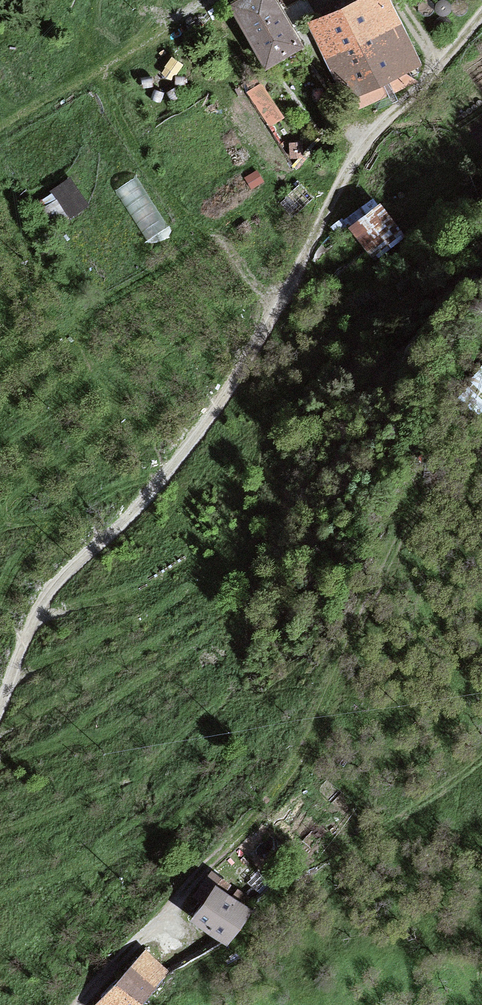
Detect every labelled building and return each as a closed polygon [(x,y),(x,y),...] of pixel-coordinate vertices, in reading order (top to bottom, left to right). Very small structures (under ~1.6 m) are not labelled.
[(269,0),(242,0),(231,6),(263,68),(296,51),(269,0)] [(382,0),(358,0),(308,24),(349,109),(418,75),(382,0)] [(40,194),(60,222),(91,200),(71,172),(40,194)] [(115,185),(148,237),(169,223),(136,172),(115,185)] [(395,236),(375,207),(348,225),(368,255),(395,236)] [(469,369),(481,386),(481,360),(469,369)] [(249,914),(216,889),(194,919),(228,943),(249,914)] [(140,951),(93,1004),(135,1004),(164,971),(140,951)]
